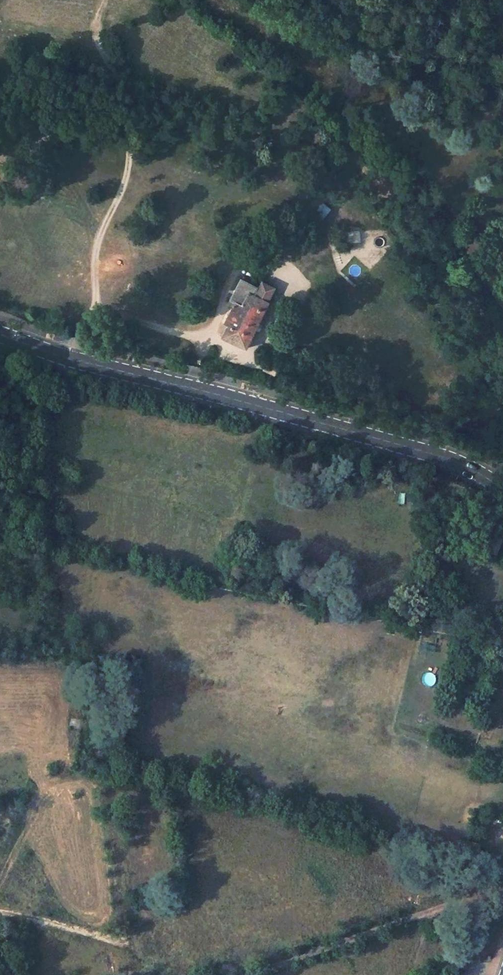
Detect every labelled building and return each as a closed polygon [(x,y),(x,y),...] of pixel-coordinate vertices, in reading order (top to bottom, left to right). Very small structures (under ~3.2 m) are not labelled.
[(227,325),(221,337),(245,349),(274,288),(261,282),(259,286),(246,279),(245,281),(240,278),(227,304),(232,307),(223,323),(227,325)] [(489,853),(481,851),(477,864),(484,866),(489,853)]
